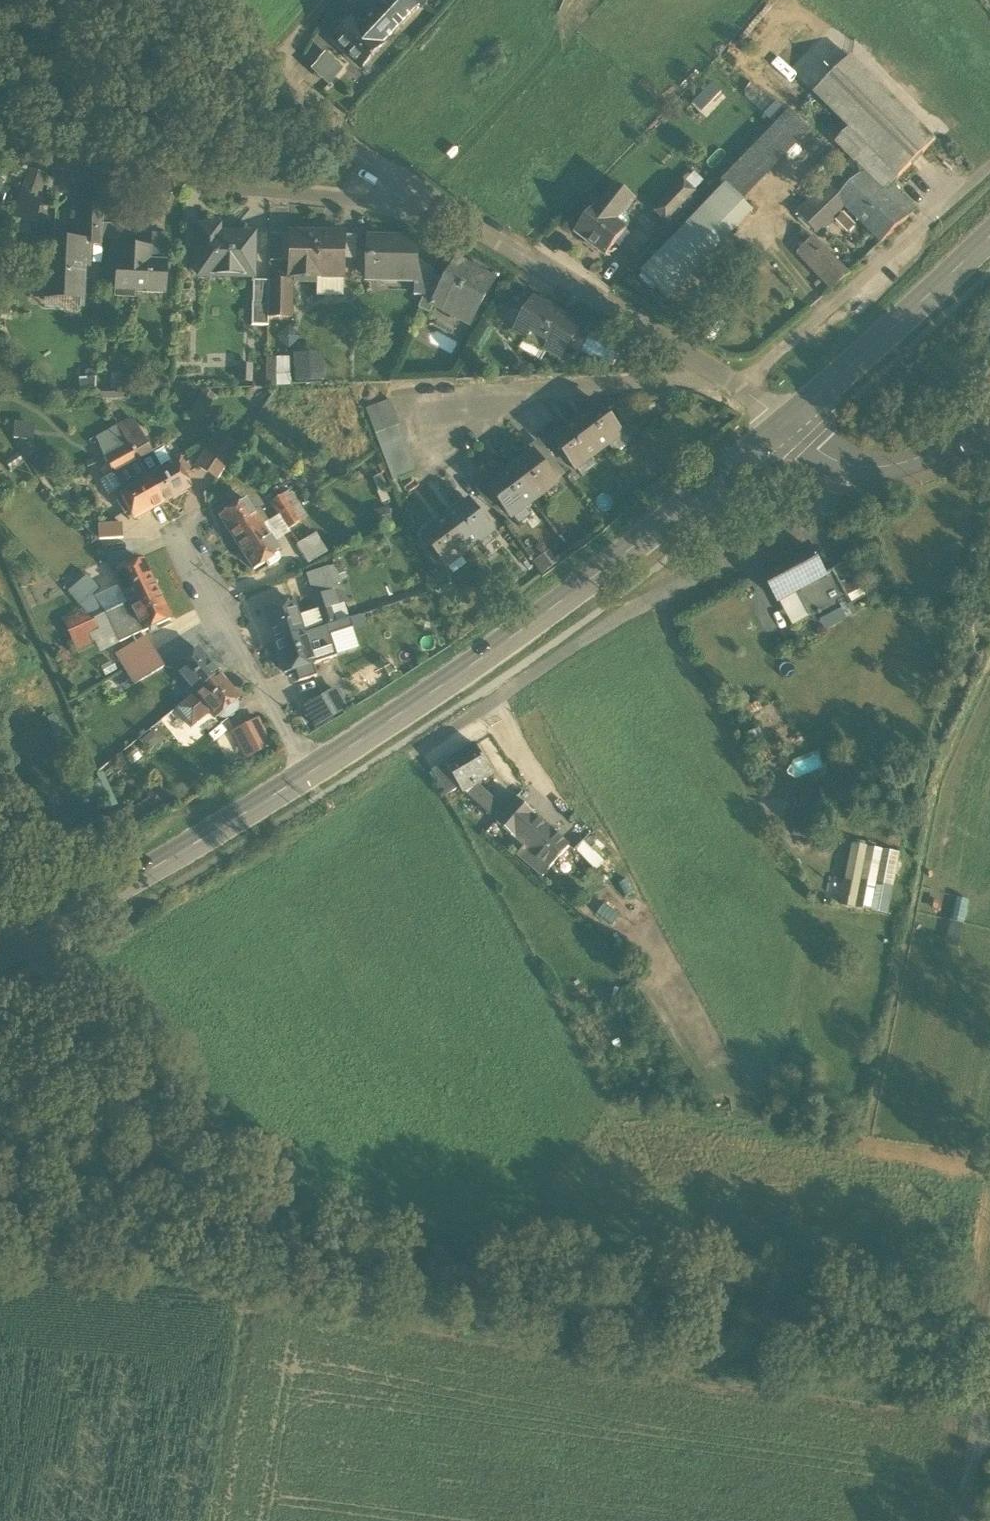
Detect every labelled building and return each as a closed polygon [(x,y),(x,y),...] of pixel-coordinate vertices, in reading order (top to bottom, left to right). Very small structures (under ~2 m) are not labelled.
[(385,43),(418,8),(410,0),(386,0),(369,18),(364,23),(385,43)] [(364,23),(369,18),(362,11),(333,40),(361,67),(385,43),(364,23)] [(328,85),(344,69),(325,52),(309,68),(328,85)] [(866,175),(884,192),(890,186),(935,141),(851,56),(814,93),(849,128),(835,143),(866,175)] [(726,187),(739,199),(806,129),(789,112),(721,183),(726,187)] [(796,213),(815,232),(823,225),(825,228),(832,222),(830,219),(844,207),(839,202),(839,201),(866,175),(851,161),(796,213)] [(48,174),(29,168),(21,195),(39,201),(48,174)] [(61,177),(63,171),(53,168),(46,189),(67,196),(71,180),(61,177)] [(844,207),(881,244),(915,211),(890,186),(884,192),(866,175),(839,201),(839,202),(844,207)] [(654,212),(665,222),(694,192),(684,182),(654,212)] [(616,186),(597,209),(612,221),(626,203),(630,206),(635,201),(633,199),(631,202),(616,190),(618,187),(616,186)] [(633,199),(618,187),(616,190),(631,202),(633,199)] [(710,204),(735,228),(752,211),(739,199),(726,187),(710,204)] [(39,201),(21,195),(14,219),(34,225),(42,202),(39,201)] [(103,200),(102,207),(102,224),(117,225),(118,201),(103,200)] [(612,221),(616,224),(630,206),(626,203),(612,221)] [(642,274),(668,298),(735,228),(710,204),(642,274)] [(101,229),(102,224),(102,207),(80,206),(79,228),(101,229)] [(616,224),(612,221),(597,209),(596,208),(576,234),(604,256),(625,231),(616,224)] [(117,240),(117,225),(102,224),(101,229),(101,240),(117,240)] [(87,244),(100,245),(100,244),(101,244),(101,240),(101,229),(79,228),(78,243),(87,244)] [(229,276),(249,276),(250,237),(216,237),(216,228),(198,228),(197,268),(229,268),(229,276)] [(315,277),(344,278),(344,259),(345,235),(289,234),(288,277),(315,277)] [(151,263),(165,263),(166,235),(152,235),(152,249),(151,263)] [(357,236),(345,235),(344,259),(357,260),(357,236)] [(797,253),(832,290),(848,275),(812,237),(797,253)] [(415,280),(416,280),(416,271),(417,240),(369,239),(368,278),(415,280)] [(43,262),(42,292),(80,293),(79,300),(82,300),(83,265),(86,265),(87,244),(78,243),(44,241),(43,245),(34,244),(34,261),(43,262)] [(131,293),(164,294),(165,263),(151,263),(135,262),(136,249),(117,248),(115,287),(131,288),(131,293)] [(152,249),(136,249),(135,262),(151,263),(152,249)] [(457,263),(455,267),(466,273),(468,269),(457,263)] [(470,267),(468,269),(466,273),(455,267),(445,285),(436,301),(437,302),(472,321),(494,283),(483,277),(484,275),(470,267)] [(197,276),(229,276),(229,268),(197,268),(197,276)] [(414,297),(424,297),(432,277),(434,272),(417,271),(416,271),(416,280),(415,280),(414,297)] [(344,278),(315,277),(315,297),(343,297),(344,278)] [(445,285),(432,277),(424,297),(419,310),(430,315),(437,302),(436,301),(445,285)] [(251,303),(268,303),(268,282),(250,282),(249,303),(251,303)] [(267,318),(289,318),(290,282),(268,282),(268,303),(267,318)] [(42,298),(79,300),(80,293),(42,292),(42,298)] [(79,311),(79,300),(42,298),(41,310),(79,311)] [(517,334),(561,360),(579,328),(534,302),(526,317),(516,333),(517,334)] [(268,303),(251,303),(251,326),(267,326),(267,318),(268,303)] [(98,304),(91,304),(90,332),(97,332),(98,304)] [(499,330),(514,339),(517,334),(516,333),(526,317),(512,309),(499,330)] [(292,353),(293,383),(321,382),(321,353),(292,353)] [(290,357),(274,358),(275,387),(291,387),(290,357)] [(274,358),(266,358),(265,387),(275,387),(274,358)] [(252,365),(238,364),(238,382),(252,383),(252,365)] [(215,395),(202,390),(191,412),(205,418),(215,395)] [(611,408),(626,427),(637,418),(622,399),(611,408)] [(367,409),(372,422),(394,413),(390,401),(367,409)] [(599,406),(577,423),(599,453),(609,445),(606,442),(619,432),(599,406)] [(399,425),(394,413),(372,422),(376,433),(399,425)] [(123,437),(137,429),(130,418),(116,425),(117,427),(123,437)] [(14,423),(13,438),(27,439),(28,424),(14,423)] [(590,460),(599,453),(577,423),(555,440),(576,466),(588,457),(590,460)] [(403,437),(399,425),(376,433),(381,445),(403,437)] [(105,461),(129,447),(123,437),(117,427),(96,438),(105,461)] [(137,429),(123,437),(129,447),(136,460),(150,452),(137,429)] [(629,445),(619,432),(606,442),(609,445),(616,455),(629,445)] [(197,466),(217,479),(237,449),(217,436),(197,466)] [(408,448),(403,437),(381,445),(385,457),(408,448)] [(561,468),(541,442),(532,449),(535,454),(536,453),(552,474),(561,468)] [(163,445),(150,452),(160,469),(173,462),(163,445)] [(112,473),(113,473),(136,460),(129,447),(105,461),(107,464),(112,473)] [(412,460),(408,448),(385,457),(389,469),(412,460)] [(136,460),(146,477),(160,469),(150,452),(136,460)] [(535,454),(512,471),(535,501),(546,492),(543,489),(556,479),(552,474),(536,453),(535,454)] [(595,467),(590,460),(588,457),(576,466),(584,477),(595,467)] [(180,458),(175,461),(183,476),(188,473),(180,458)] [(146,477),(136,460),(113,473),(123,490),(146,477)] [(417,472),(412,460),(389,469),(394,481),(415,473),(417,472)] [(173,462),(160,469),(146,477),(161,503),(190,488),(183,476),(175,461),(173,462)] [(117,490),(118,493),(123,490),(113,473),(112,473),(107,464),(95,476),(107,496),(117,490)] [(524,509),(535,501),(512,471),(489,489),(500,503),(509,515),(510,514),(521,506),(524,509)] [(161,503),(146,477),(123,490),(118,493),(122,498),(117,501),(124,514),(129,511),(134,519),(161,503)] [(476,491),(491,510),(500,503),(489,489),(485,484),(476,491)] [(290,489),(281,495),(290,508),(299,502),(290,489)] [(270,502),(278,515),(290,508),(281,495),(270,502)] [(220,516),(236,542),(261,526),(245,500),(220,516)] [(307,516),(299,502),(290,508),(299,522),(307,516)] [(470,502),(447,520),(470,549),(481,540),(478,536),(488,528),(490,528),(470,502)] [(521,506),(510,514),(519,526),(530,517),(524,509),(521,506)] [(389,507),(374,511),(378,526),(393,523),(389,507)] [(299,522),(290,508),(278,515),(287,529),(299,522)] [(289,532),(287,529),(278,515),(261,526),(272,543),(289,532)] [(460,556),(470,549),(447,520),(425,536),(443,563),(457,552),(460,556)] [(98,525),(99,540),(122,538),(122,523),(98,525)] [(272,543),(261,526),(236,542),(253,569),(278,553),(272,543)] [(478,536),(481,540),(486,547),(497,539),(488,528),(478,536)] [(296,544),(308,563),(327,552),(315,533),(296,544)] [(763,573),(779,602),(796,593),(822,579),(807,550),(763,573)] [(467,565),(460,556),(457,552),(443,563),(453,576),(467,565)] [(544,555),(533,563),(542,575),(553,567),(544,555)] [(119,585),(128,603),(155,590),(142,562),(114,575),(119,585)] [(306,575),(313,597),(333,590),(335,589),(333,584),(340,582),(334,566),(306,575)] [(511,571),(501,578),(509,588),(519,581),(511,571)] [(82,612),(90,621),(93,620),(104,614),(105,614),(107,613),(92,597),(90,595),(98,588),(85,574),(64,592),(82,612)] [(796,593),(809,618),(845,598),(832,574),(822,579),(796,593)] [(119,585),(92,597),(107,613),(128,603),(119,585)] [(155,590),(128,603),(142,632),(169,619),(155,590)] [(317,612),(331,607),(338,605),(333,590),(313,597),(312,597),(317,610),(317,612)] [(273,603),(274,608),(286,604),(284,599),(273,603)] [(264,611),(274,642),(304,633),(298,616),(293,602),(286,604),(274,608),(264,611)] [(119,643),(142,632),(128,603),(107,613),(105,614),(104,614),(119,643)] [(343,603),(338,605),(331,607),(335,623),(349,618),(343,603)] [(317,612),(322,627),(335,623),(331,607),(317,612)] [(317,610),(298,616),(304,633),(322,627),(317,612),(317,610)] [(90,621),(82,612),(61,621),(75,651),(94,643),(89,634),(97,630),(93,620),(90,621)] [(104,614),(93,620),(97,630),(89,634),(94,643),(99,653),(119,643),(104,614)] [(313,663),(313,664),(336,656),(329,635),(352,628),(349,618),(335,623),(322,627),(304,633),(313,663)] [(329,635),(336,656),(358,648),(352,628),(329,635)] [(313,663),(304,633),(274,642),(284,673),(294,669),(313,663)] [(107,658),(116,673),(151,653),(142,637),(107,658)] [(173,669),(194,694),(217,674),(197,650),(173,669)] [(160,668),(151,653),(116,673),(125,688),(160,668)] [(313,664),(313,663),(294,669),(298,682),(316,676),(312,664),(313,664)] [(194,694),(209,712),(214,718),(237,699),(217,674),(194,694)] [(334,689),(303,707),(314,726),(345,709),(334,689)] [(190,728),(209,712),(194,694),(175,709),(190,728)] [(230,732),(245,760),(274,745),(259,717),(230,732)] [(153,730),(139,742),(148,753),(162,741),(153,730)] [(458,790),(461,795),(476,786),(492,777),(476,748),(445,765),(444,765),(458,790)] [(432,772),(445,797),(458,790),(444,765),(432,772)] [(103,771),(96,774),(108,802),(115,799),(103,771)] [(169,791),(152,783),(145,798),(148,797),(158,807),(158,808),(162,808),(167,795),(169,791)] [(461,795),(495,823),(505,812),(476,786),(461,795)] [(167,795),(162,808),(169,812),(175,799),(167,795)] [(158,807),(148,797),(130,810),(136,824),(158,808),(158,807)] [(549,867),(551,869),(570,846),(515,800),(505,812),(495,823),(524,847),(549,867)] [(136,824),(130,810),(129,807),(113,814),(122,834),(138,827),(136,824)] [(576,850),(591,862),(597,855),(583,842),(576,850)] [(825,904),(886,916),(899,854),(837,842),(825,904)] [(549,867),(524,847),(516,857),(541,878),(549,867)] [(604,862),(597,855),(591,862),(598,869),(604,862)]
